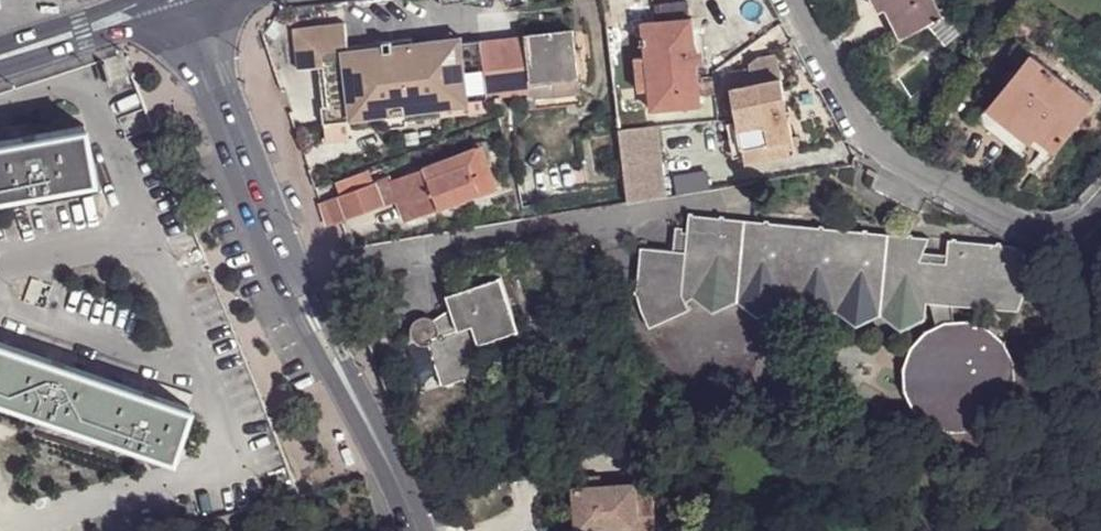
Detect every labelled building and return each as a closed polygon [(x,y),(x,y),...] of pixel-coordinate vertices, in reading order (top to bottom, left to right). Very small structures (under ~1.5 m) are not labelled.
[(944,20),(934,0),(882,0),(901,41),(931,26),(944,20)] [(654,89),(656,109),(706,104),(693,17),(646,23),(650,56),(654,89)] [(947,18),(944,20),(931,26),(944,51),(960,42),(947,18)] [(356,115),(349,57),(345,25),(294,32),(298,71),(322,68),(326,108),(321,109),(323,126),(353,122),(388,117),(390,124),(390,129),(409,126),(409,121),(444,116),(443,105),(437,106),(356,115)] [(527,40),(532,81),(532,86),(552,84),(552,79),(578,76),(573,36),(573,33),(527,38),(527,40)] [(532,86),(532,81),(526,82),(527,96),(529,111),(581,105),(580,85),(592,82),(586,34),(573,36),(578,76),(552,79),(552,84),(532,86)] [(527,40),(490,43),(501,99),(527,96),(526,82),(532,81),(527,40)] [(383,44),(383,54),(415,51),(414,45),(413,41),(383,44)] [(501,99),(490,43),(438,49),(431,49),(437,106),(443,105),(501,99)] [(355,50),(355,57),(376,54),(375,48),(355,50)] [(355,57),(349,57),(356,115),(437,106),(431,49),(415,51),(383,54),(376,54),(355,57)] [(631,91),(654,89),(650,56),(627,58),(631,91)] [(750,67),(751,72),(753,85),(781,80),(777,57),(759,60),(750,67)] [(1036,58),(1001,101),(1042,132),(1037,138),(1040,140),(1058,155),(1096,107),(1036,58)] [(729,76),(731,89),(753,85),(751,72),(729,76)] [(753,85),(731,89),(738,124),(743,150),(745,164),(795,155),(793,141),(781,80),(753,85)] [(1042,132),(1001,101),(984,123),(1026,157),(1035,147),(1040,140),(1037,138),(1042,132)] [(734,158),(744,156),(737,122),(728,124),(734,158)] [(93,180),(84,126),(31,135),(0,141),(0,197),(93,180)] [(662,126),(624,129),(632,203),(669,197),(662,126)] [(488,147),(401,181),(414,217),(502,183),(488,147)] [(575,163),(577,175),(583,174),(582,162),(575,163)] [(335,188),(341,203),(375,190),(369,175),(335,188)] [(414,217),(401,181),(387,186),(395,206),(401,222),(414,217)] [(390,207),(395,206),(387,186),(383,188),(390,207)] [(341,203),(348,222),(390,207),(383,188),(375,190),(341,203)] [(337,204),(345,224),(348,222),(341,203),(337,204)] [(333,228),(345,224),(337,204),(326,208),(333,228)] [(1041,265),(1001,243),(950,239),(949,253),(948,262),(935,261),(922,260),(926,251),(932,237),(690,215),(690,231),(689,250),(684,293),(690,301),(696,296),(718,312),(740,300),(762,316),(784,306),(795,304),(817,321),(838,310),(859,325),(883,314),(905,330),(930,320),(930,302),(934,302),(955,304),(1024,311),(1041,265)] [(676,250),(689,250),(690,231),(684,231),(685,226),(678,227),(676,250)] [(691,309),(690,301),(684,293),(689,250),(676,250),(643,248),(637,294),(641,295),(644,308),(652,328),(691,309)] [(939,252),(926,251),(922,260),(935,261),(939,252)] [(939,252),(935,261),(948,262),(949,253),(939,252)] [(453,308),(460,328),(461,330),(474,326),(482,344),(521,330),(502,276),(449,295),(453,308)] [(956,322),(955,304),(934,302),(940,325),(956,322)] [(440,335),(460,328),(453,308),(435,319),(439,323),(440,326),(441,330),(440,335)] [(423,344),(431,343),(430,339),(440,335),(441,330),(440,326),(439,323),(435,319),(432,317),(424,316),(417,319),(413,326),(412,333),(416,340),(423,344)] [(956,322),(940,325),(936,328),(923,338),(913,350),(908,364),(907,380),(909,396),(917,409),(928,421),(941,428),(956,433),(972,432),(987,428),(1000,419),(1010,407),(1016,392),(1018,377),(1016,362),(1009,347),(999,335),(986,326),(972,322),(956,322)] [(461,330),(460,328),(440,335),(430,339),(431,343),(444,387),(491,370),(482,344),(474,326),(461,330)] [(171,459),(188,407),(0,343),(0,401),(171,459)] [(579,477),(581,529),(641,525),(641,520),(657,519),(655,483),(659,483),(656,443),(636,444),(639,482),(608,484),(603,485),(596,476),(579,477)] [(607,476),(596,476),(603,485),(608,484),(607,476)] [(657,519),(641,520),(641,525),(635,526),(635,530),(657,530),(657,519)]
